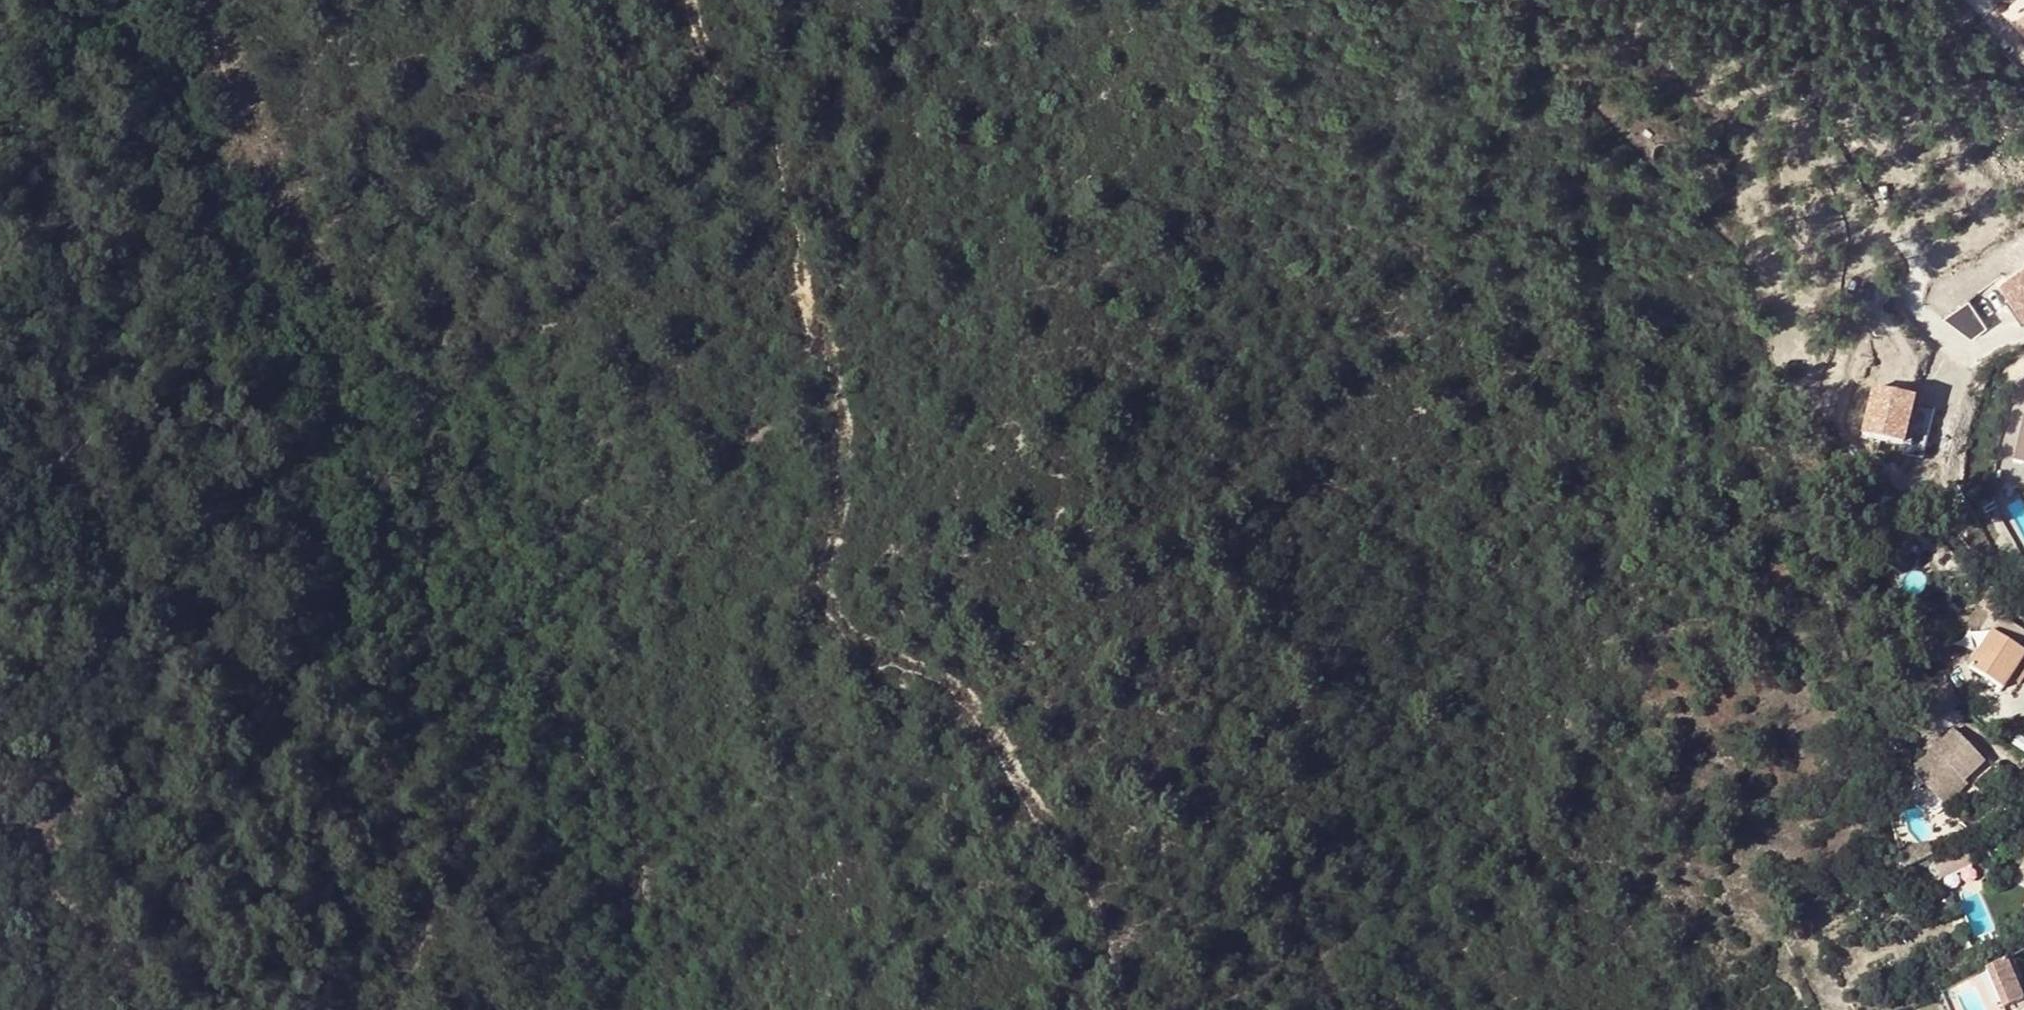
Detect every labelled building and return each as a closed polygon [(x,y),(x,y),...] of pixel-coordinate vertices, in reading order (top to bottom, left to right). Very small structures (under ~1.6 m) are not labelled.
[(2023,309),(2023,262),(1994,279),(2014,315),(2023,309)] [(1926,439),(1933,405),(1862,389),(1851,436),(1905,448),(1908,435),(1926,439)] [(2011,471),(2023,474),(2023,411),(2011,471)] [(1995,620),(1986,632),(2009,650),(2019,637),(1995,620)] [(1992,639),(1967,673),(2001,699),(2008,688),(2016,677),(2023,682),(2023,661),(1992,639)] [(2023,687),(2023,682),(2016,677),(2008,688),(2018,696),(2023,687)] [(1960,783),(1963,785),(1984,766),(1953,733),(1909,773),(1938,804),(1960,783)] [(1986,970),(2003,1009),(2023,999),(2023,998),(2006,960),(1986,970)]
